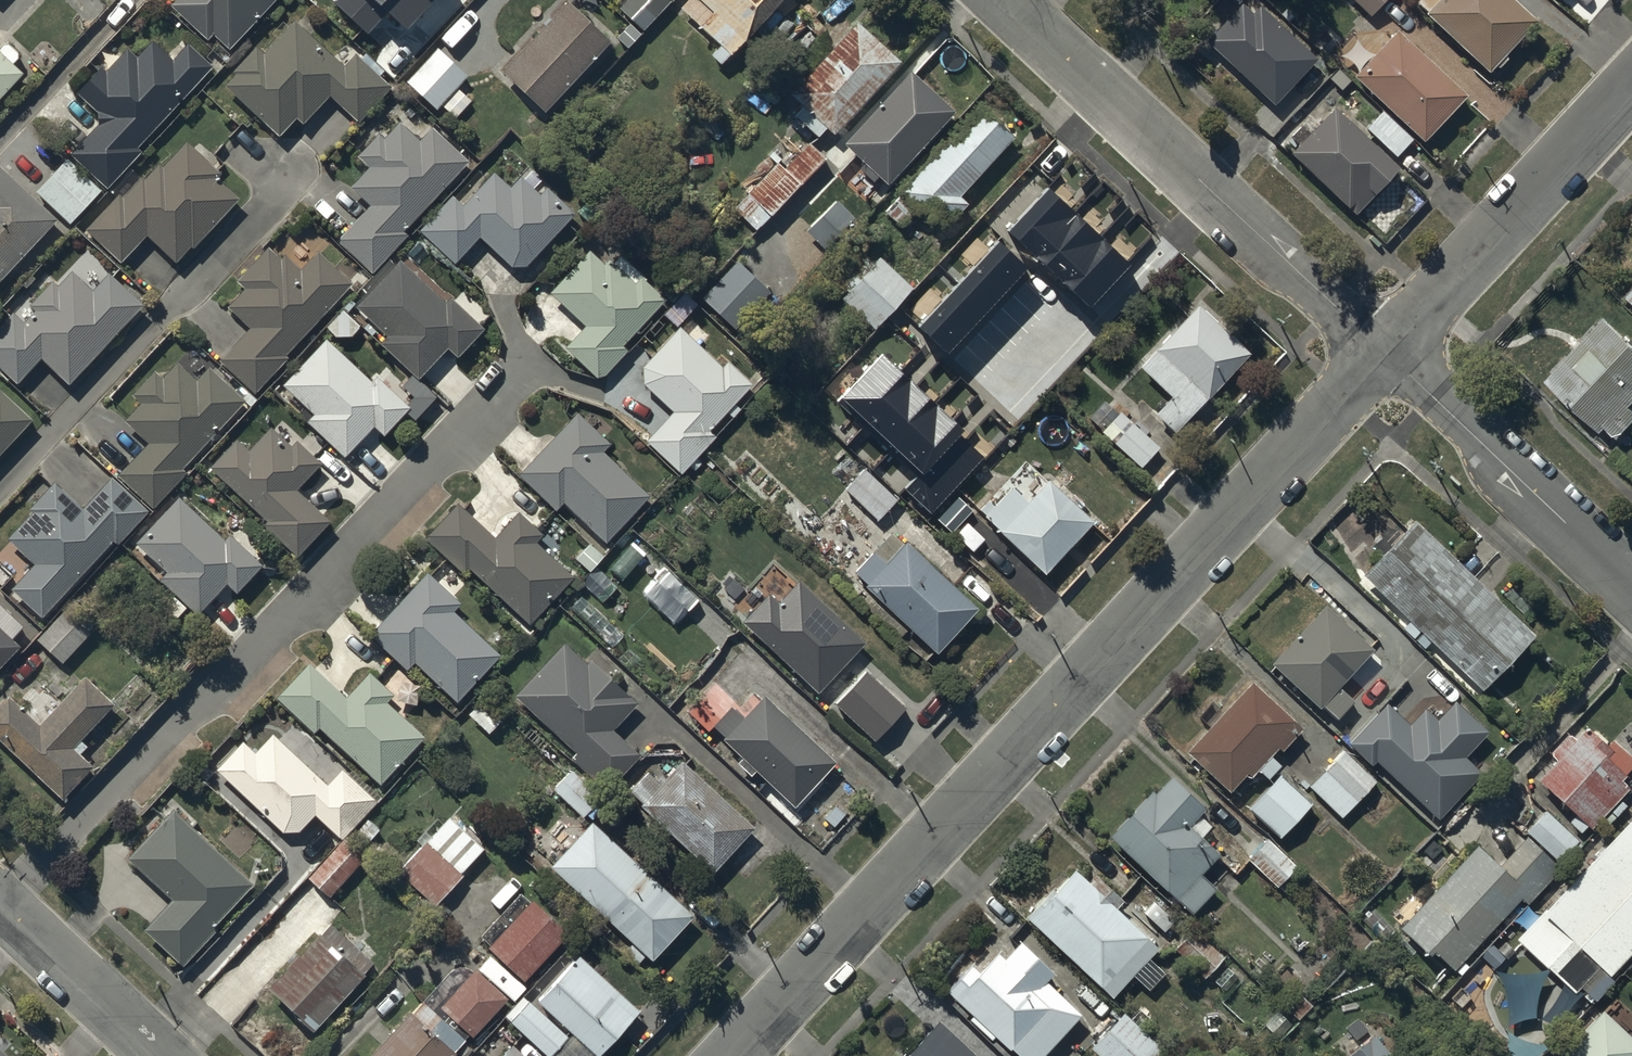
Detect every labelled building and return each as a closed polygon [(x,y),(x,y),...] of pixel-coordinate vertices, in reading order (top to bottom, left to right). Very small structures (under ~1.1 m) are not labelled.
[(171,8),(209,43),(214,37),(230,52),(279,0),(179,0),(171,8)] [(670,0),(630,0),(620,11),(643,32),(671,1),(670,0)] [(681,10),(720,46),(710,58),(723,69),(787,0),(691,0),(681,10)] [(1388,0),(1353,0),(1371,17),(1388,0)] [(1509,0),(1422,0),(1418,5),(1492,75),(1496,71),(1501,72),(1509,65),(1507,58),(1538,26),(1509,0)] [(612,44),(568,4),(503,74),(547,114),(612,44)] [(1276,107),(1318,62),(1261,10),(1254,17),(1243,7),(1208,45),(1276,107)] [(1294,19),(1287,12),(1283,16),(1290,23),(1294,19)] [(345,69),(295,23),(266,55),(257,47),(233,73),(237,77),(226,89),(279,137),(297,117),(305,124),(330,97),(358,124),(391,89),(356,57),(345,69)] [(901,65),(859,25),(791,98),(805,110),(797,119),(819,138),(827,130),(834,137),(901,65)] [(1468,99),(1398,34),(1355,80),(1425,145),(1468,99)] [(214,69),(189,46),(175,63),(154,44),(139,60),(128,51),(108,73),(103,68),(78,96),(99,115),(98,127),(73,155),(108,187),(214,69)] [(468,79),(438,51),(408,83),(437,111),(468,79)] [(0,55),(0,100),(23,76),(0,55)] [(1351,83),(1340,72),(1331,81),(1342,92),(1351,83)] [(956,116),(912,75),(844,148),(865,167),(860,172),(874,185),(879,180),(889,189),(956,116)] [(472,102),(459,91),(445,108),(457,119),(472,102)] [(1011,142),(975,110),(896,198),(942,239),(969,210),(958,201),(1011,142)] [(1400,172),(1335,112),(1293,157),(1358,217),(1400,172)] [(1414,143),(1384,115),(1369,132),(1398,159),(1414,143)] [(468,164),(433,131),(421,143),(402,125),(387,141),(380,135),(357,159),(368,170),(350,189),(372,209),(339,243),(372,274),(407,238),(402,234),(468,164)] [(221,175),(188,145),(164,170),(160,166),(146,180),(144,178),(124,199),(121,195),(87,231),(122,264),(147,237),(176,263),(192,247),(195,249),(239,202),(217,181),(221,175)] [(827,163),(810,147),(787,171),(777,167),(734,211),(757,234),(827,163)] [(101,192),(68,161),(37,194),(71,225),(101,192)] [(0,167),(0,282),(58,222),(0,167)] [(1081,199),(1046,167),(965,255),(1009,295),(1034,268),(1025,260),(1081,199)] [(574,217),(549,194),(543,200),(522,181),(513,192),(495,175),(465,208),(452,197),(419,233),(457,268),(481,241),(512,269),(526,269),(574,217)] [(914,216),(899,202),(887,215),(903,229),(914,216)] [(857,222),(838,203),(808,233),(827,252),(857,222)] [(1154,267),(1111,228),(1007,342),(1052,382),(1098,331),(1088,322),(1124,283),(1133,290),(1154,267)] [(356,285),(320,252),(303,271),(287,256),(283,261),(271,249),(239,284),(248,292),(232,309),(256,332),(226,364),(256,392),(356,285)] [(608,269),(591,252),(549,296),(586,331),(567,351),(595,378),(607,376),(629,353),(625,349),(671,301),(622,255),(608,269)] [(483,332),(400,259),(356,310),(389,339),(383,345),(421,379),(448,349),(459,359),(483,332)] [(984,278),(964,260),(934,293),(954,311),(984,278)] [(912,291),(880,262),(843,302),(875,331),(912,291)] [(769,295),(737,265),(704,301),(736,331),(769,295)] [(110,278),(95,295),(73,274),(60,288),(53,282),(29,307),(36,314),(25,326),(14,315),(0,330),(0,367),(17,383),(41,358),(69,385),(141,307),(110,278)] [(858,285),(852,279),(843,289),(849,294),(858,285)] [(948,324),(916,295),(868,348),(899,377),(948,324)] [(356,306),(353,303),(346,310),(349,314),(356,306)] [(1250,358),(1198,309),(1139,372),(1173,404),(1158,419),(1177,436),(1250,358)] [(362,329),(345,313),(327,331),(336,340),(352,339),(362,329)] [(1608,324),(1550,386),(1604,435),(1609,430),(1621,441),(1631,429),(1631,411),(1631,410),(1631,409),(1631,346),(1608,324)] [(377,334),(369,326),(366,330),(374,337),(377,334)] [(746,389),(682,330),(646,369),(645,387),(676,415),(650,444),(680,472),(710,439),(705,434),(746,389)] [(373,385),(327,342),(285,387),(317,417),(311,423),(348,457),(375,429),(386,439),(412,412),(378,380),(373,385)] [(245,404),(210,371),(199,383),(178,364),(164,379),(156,372),(132,397),(142,406),(125,424),(149,447),(120,477),(153,508),(185,474),(181,471),(245,404)] [(1037,403),(1006,375),(976,408),(1007,436),(1037,403)] [(0,390),(0,460),(35,423),(0,390)] [(257,401),(250,394),(244,400),(251,407),(257,401)] [(1160,451),(1106,404),(1089,422),(1143,470),(1160,451)] [(611,447),(578,417),(521,479),(558,513),(564,506),(608,547),(651,500),(603,456),(611,447)] [(292,453),(272,434),(250,456),(237,444),(212,469),(269,523),(266,527),(297,557),(328,525),(294,492),(318,467),(298,447),(292,453)] [(899,502),(867,472),(847,492),(880,523),(899,502)] [(148,514),(113,482),(86,510),(56,482),(28,512),(33,516),(8,542),(36,569),(14,591),(43,618),(115,542),(118,545),(148,514)] [(1093,527),(1050,487),(1029,508),(1012,492),(997,509),(990,503),(979,514),(1046,577),(1093,527)] [(227,543),(180,499),(136,546),(168,576),(162,582),(199,617),(228,586),(239,596),(263,570),(231,539),(227,543)] [(545,538),(519,515),(497,540),(459,505),(426,541),(466,577),(470,572),(532,629),(576,581),(537,546),(545,538)] [(1534,640),(1417,526),(1362,581),(1367,585),(1364,589),(1374,599),(1379,595),(1413,628),(1407,635),(1426,654),(1433,647),(1482,694),(1534,640)] [(603,560),(590,548),(577,561),(590,573),(603,560)] [(977,614),(909,548),(889,569),(875,555),(856,575),(939,654),(977,614)] [(463,606),(428,574),(369,636),(408,673),(416,665),(458,704),(500,659),(454,616),(463,606)] [(864,647),(800,587),(781,608),(770,598),(744,626),(819,695),(864,647)] [(625,637),(583,599),(572,611),(614,649),(625,637)] [(187,613),(174,600),(163,612),(177,624),(187,613)] [(1272,669),(1319,713),(1322,710),(1336,725),(1355,706),(1338,689),(1372,655),(1327,609),(1295,641),(1298,644),(1272,669)] [(90,635),(66,613),(39,643),(64,665),(90,635)] [(0,629),(0,672),(22,650),(0,629)] [(590,667),(566,646),(517,699),(580,756),(575,762),(609,793),(640,759),(613,735),(639,707),(592,664),(590,667)] [(394,699),(371,678),(348,702),(310,667),(279,701),(316,735),(320,731),(382,788),(426,742),(388,706),(394,699)] [(1207,719),(1183,744),(1226,785),(1243,766),(1247,770),(1255,761),(1265,771),(1277,758),(1267,748),(1274,741),(1278,744),(1299,722),(1250,676),(1221,707),(1214,700),(1201,714),(1207,719)] [(907,712),(868,677),(839,709),(877,744),(907,712)] [(87,683),(44,729),(9,697),(0,707),(0,743),(65,803),(95,771),(75,752),(115,709),(87,683)] [(737,707),(715,687),(689,715),(710,735),(737,707)] [(1485,725),(1454,696),(1437,714),(1423,701),(1408,718),(1384,696),(1346,737),(1369,759),(1374,754),(1435,811),(1477,767),(1460,752),(1485,725)] [(837,767),(764,701),(724,744),(798,811),(837,767)] [(504,722),(485,703),(472,717),(491,735),(504,722)] [(1537,784),(1572,820),(1568,824),(1580,836),(1587,830),(1589,832),(1631,789),(1631,762),(1612,742),(1605,749),(1588,732),(1575,745),(1569,739),(1550,757),(1557,764),(1537,784)] [(328,789),(275,739),(258,757),(245,745),(218,773),(283,836),(299,835),(316,818),(341,841),(377,804),(344,773),(328,789)] [(1375,775),(1343,746),(1309,784),(1340,813),(1375,775)] [(755,833),(684,767),(664,789),(650,776),(632,795),(645,807),(643,809),(715,876),(755,833)] [(1309,799),(1277,770),(1246,804),(1278,833),(1309,799)] [(1150,783),(1107,829),(1189,906),(1214,880),(1200,867),(1219,846),(1187,817),(1201,803),(1168,771),(1153,786),(1150,783)] [(602,801),(572,774),(555,792),(585,819),(602,801)] [(1631,941),(1631,807),(1538,908),(1542,912),(1522,933),(1547,956),(1543,960),(1571,986),(1577,979),(1591,993),(1610,973),(1606,969),(1631,941)] [(1546,807),(1527,827),(1563,860),(1581,840),(1546,807)] [(258,888),(174,812),(128,863),(173,904),(146,933),(185,968),(258,888)] [(485,853),(451,821),(400,875),(435,908),(485,853)] [(381,833),(369,822),(357,836),(369,847),(381,833)] [(694,921),(593,827),(552,871),(653,965),(694,921)] [(1454,965),(1520,893),(1527,899),(1560,864),(1526,832),(1499,862),(1475,840),(1397,925),(1429,954),(1435,947),(1454,965)] [(1267,835),(1248,855),(1277,881),(1296,862),(1267,835)] [(366,861),(346,843),(311,882),(331,900),(366,861)] [(1028,905),(1023,911),(1109,990),(1130,968),(1146,983),(1163,965),(1147,950),(1155,942),(1111,901),(1119,892),(1097,871),(1089,880),(1071,864),(1052,885),(1048,882),(1027,904),(1028,905)] [(570,937),(534,905),(491,953),(527,985),(570,937)] [(377,969),(332,927),(270,993),(316,1035),(377,969)] [(1024,1055),(1035,1055),(1081,1008),(1053,981),(1050,984),(1043,977),(1053,967),(1017,933),(1001,949),(995,943),(975,965),(967,958),(942,984),(968,1008),(966,1010),(988,1031),(993,1026),(1024,1055)] [(646,960),(633,949),(626,957),(638,968),(646,960)] [(580,962),(539,1006),(594,1055),(606,1055),(641,1018),(580,962)] [(508,1002),(477,974),(442,1012),(473,1040),(508,1002)] [(1552,1055),(1631,1055),(1631,1036),(1599,1005),(1552,1055)] [(530,1007),(514,1026),(547,1055),(554,1055),(567,1041),(530,1007)] [(1089,1044),(1103,1055),(1155,1055),(1147,1048),(1156,1038),(1123,1007),(1089,1044)] [(893,1055),(972,1055),(976,1052),(937,1015),(903,1050),(900,1048),(893,1055)] [(412,1016),(376,1055),(456,1055),(412,1016)] [(1373,1028),(1336,1055),(1393,1055),(1373,1028)] [(0,1041),(0,1055),(16,1055),(0,1041)]
